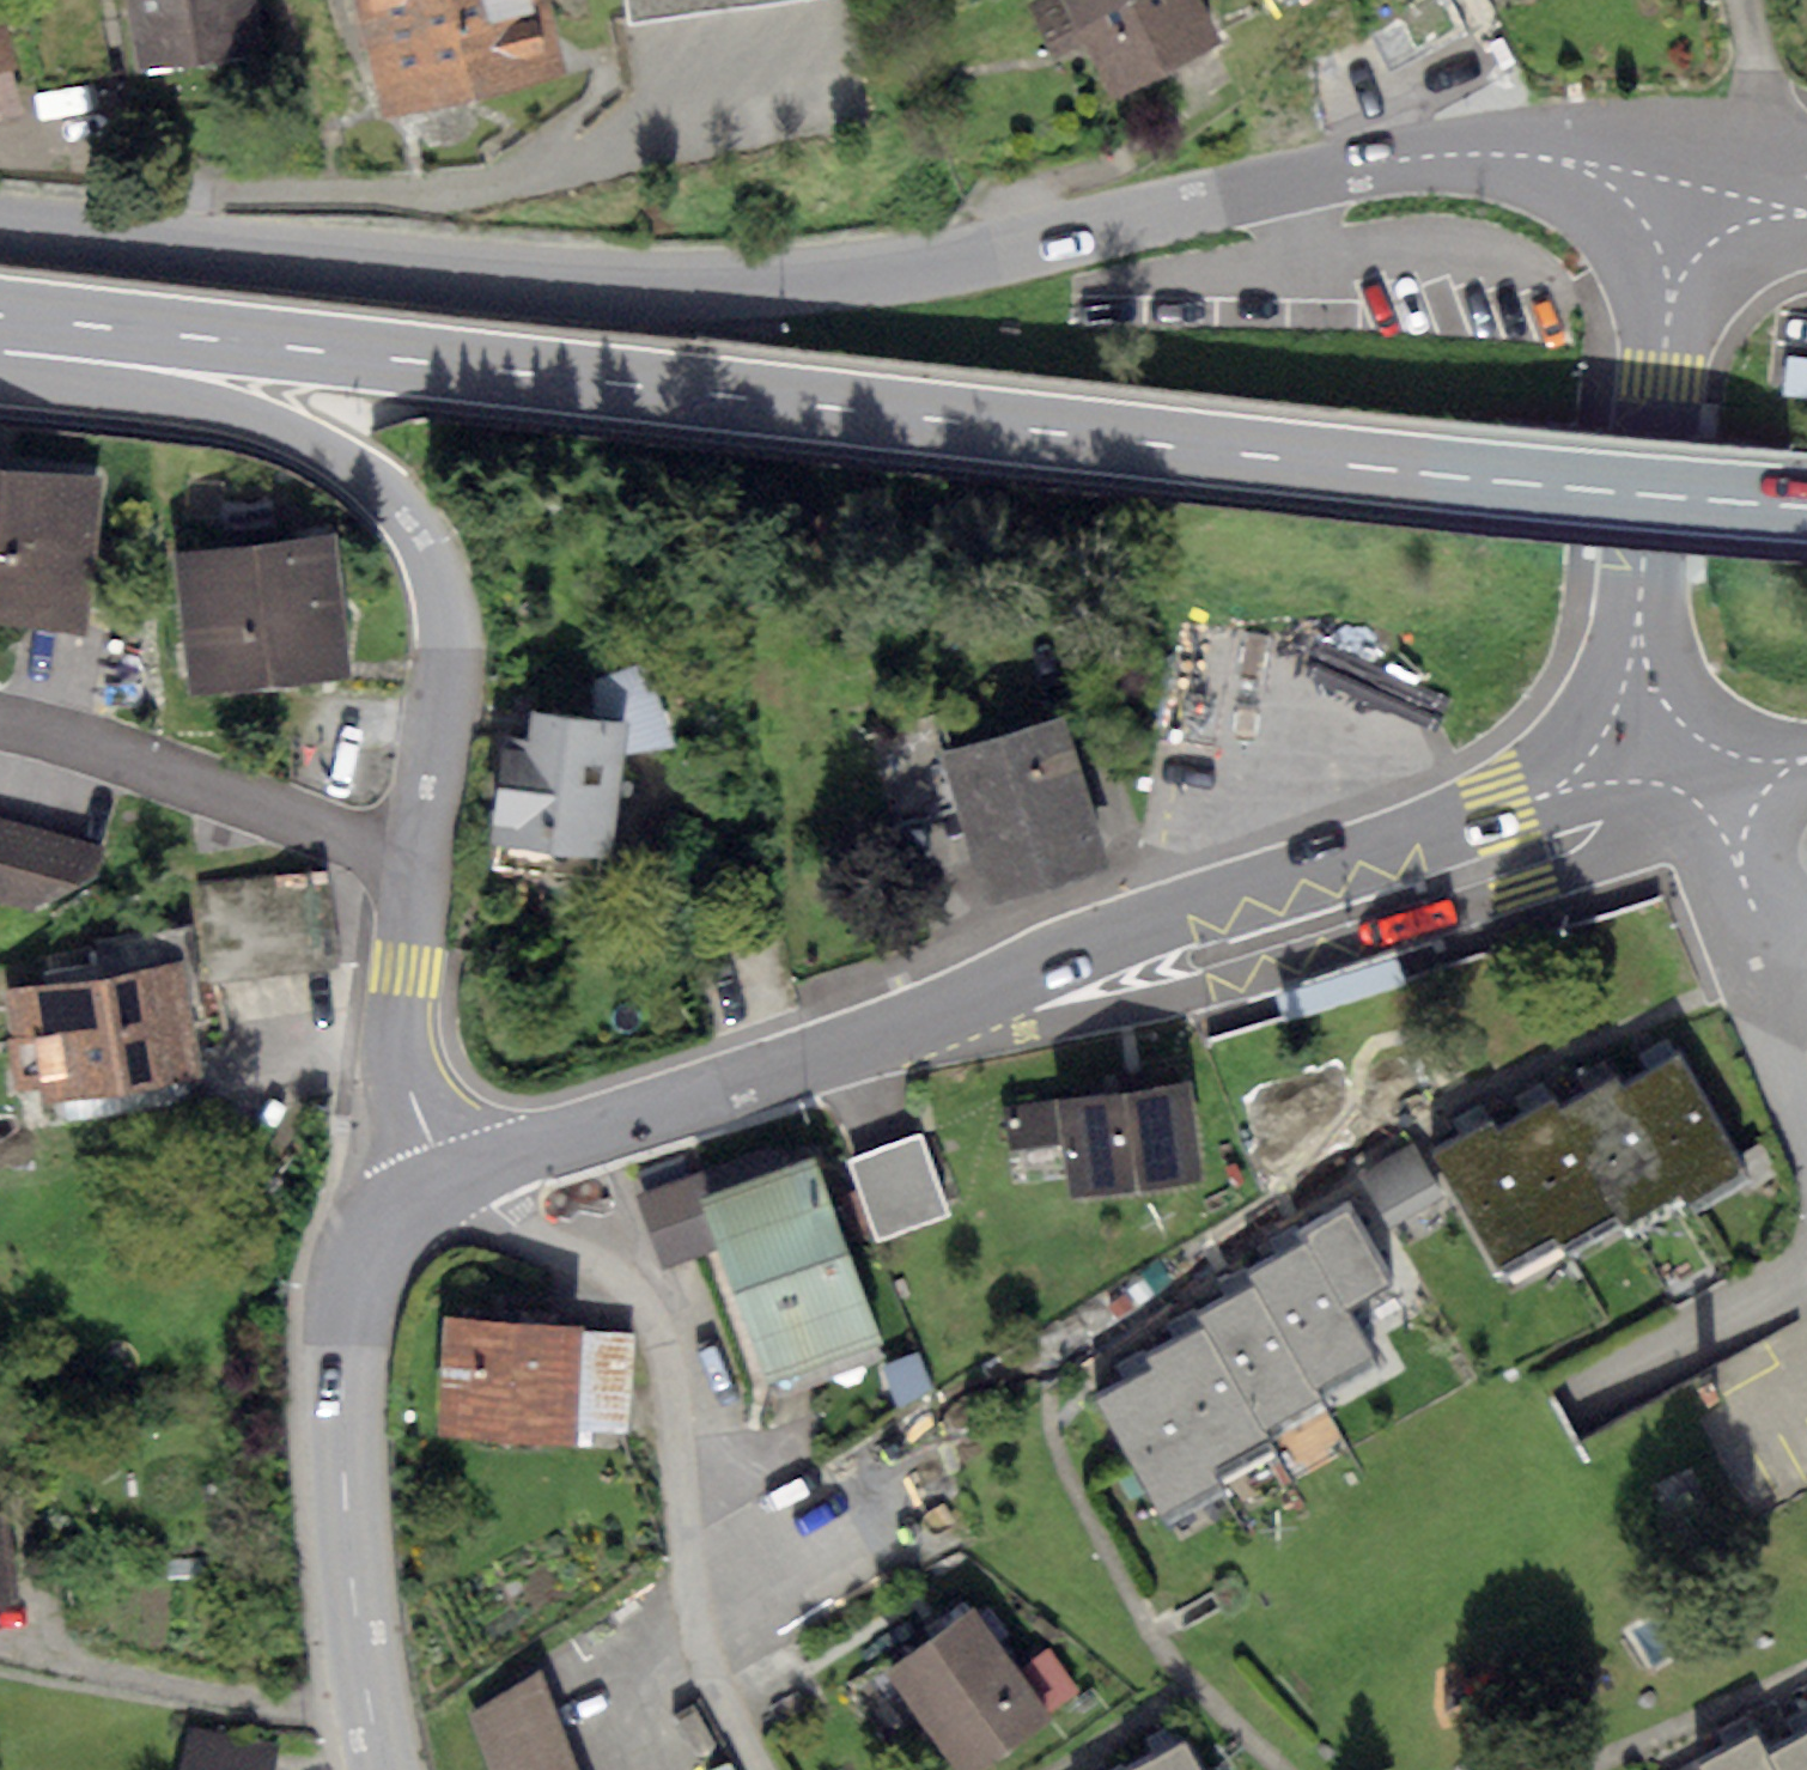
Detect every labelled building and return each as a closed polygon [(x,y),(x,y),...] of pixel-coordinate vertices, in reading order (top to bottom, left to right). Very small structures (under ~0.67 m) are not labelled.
[(18,62),(2,0),(0,0),(0,67),(18,62)] [(134,71),(267,52),(259,0),(123,0),(134,71)] [(382,120),(563,76),(545,0),(353,0),(382,120)] [(631,23),(805,0),(628,0),(631,23)] [(1114,96),(1225,40),(1204,0),(1066,0),(1114,96)] [(1466,32),(1448,0),(1435,0),(1376,32),(1396,70),(1466,32)] [(0,465),(0,613),(89,634),(102,475),(0,465)] [(330,532),(171,551),(186,697),(345,678),(330,532)] [(527,736),(501,733),(490,838),(611,850),(625,720),(530,710),(527,736)] [(1063,715),(940,753),(987,906),(1110,869),(1063,715)] [(0,818),(0,903),(29,911),(98,875),(104,847),(0,818)] [(327,869),(200,886),(213,981),(340,963),(327,869)] [(181,958),(5,986),(22,1090),(38,1088),(40,1101),(200,1075),(181,958)] [(1680,1059),(1624,1089),(1683,1194),(1688,1205),(1743,1175),(1680,1059)] [(1683,1194),(1624,1089),(1617,1076),(1562,1107),(1622,1215),(1627,1224),(1683,1194)] [(1188,1080),(1001,1104),(1006,1148),(1065,1140),(1072,1196),(1201,1179),(1188,1080)] [(1622,1215),(1562,1107),(1557,1097),(1499,1130),(1557,1232),(1564,1247),(1622,1215)] [(1557,1232),(1499,1130),(1493,1118),(1435,1151),(1499,1264),(1557,1232)] [(923,1135),(851,1160),(881,1243),(952,1218),(923,1135)] [(1413,1143),(1363,1171),(1393,1225),(1443,1197),(1413,1143)] [(818,1158),(707,1196),(725,1248),(772,1383),(883,1345),(818,1158)] [(725,1248),(707,1196),(698,1168),(637,1191),(660,1268),(725,1248)] [(1309,1241),(1251,1274),(1257,1283),(1316,1387),(1372,1355),(1344,1307),(1391,1280),(1350,1208),(1305,1233),(1309,1241)] [(1316,1387),(1257,1283),(1199,1316),(1205,1326),(1264,1431),(1322,1399),(1316,1387)] [(647,1345),(458,1325),(447,1436),(590,1450),(591,1433),(638,1438),(647,1345)] [(1264,1431),(1205,1326),(1148,1358),(1154,1368),(1213,1472),(1269,1440),(1264,1431)] [(1213,1472),(1154,1368),(1098,1399),(1162,1515),(1219,1483),(1213,1472)] [(0,1519),(0,1610),(24,1607),(15,1518),(0,1519)] [(887,1669),(956,1769),(983,1769),(1052,1723),(1046,1714),(1015,1669),(974,1610),(887,1669)] [(1047,1647),(1015,1669),(1046,1714),(1078,1691),(1047,1647)] [(468,1716),(490,1769),(574,1769),(578,1767),(542,1670),(468,1716)] [(192,1729),(184,1769),(270,1769),(275,1746),(192,1729)] [(1770,1756),(1757,1734),(1699,1766),(1701,1769),(1777,1769),(1770,1756)] [(1800,1740),(1770,1756),(1777,1769),(1806,1769),(1806,1736),(1800,1740)] [(1184,1739),(1128,1769),(1201,1769),(1184,1739)]
